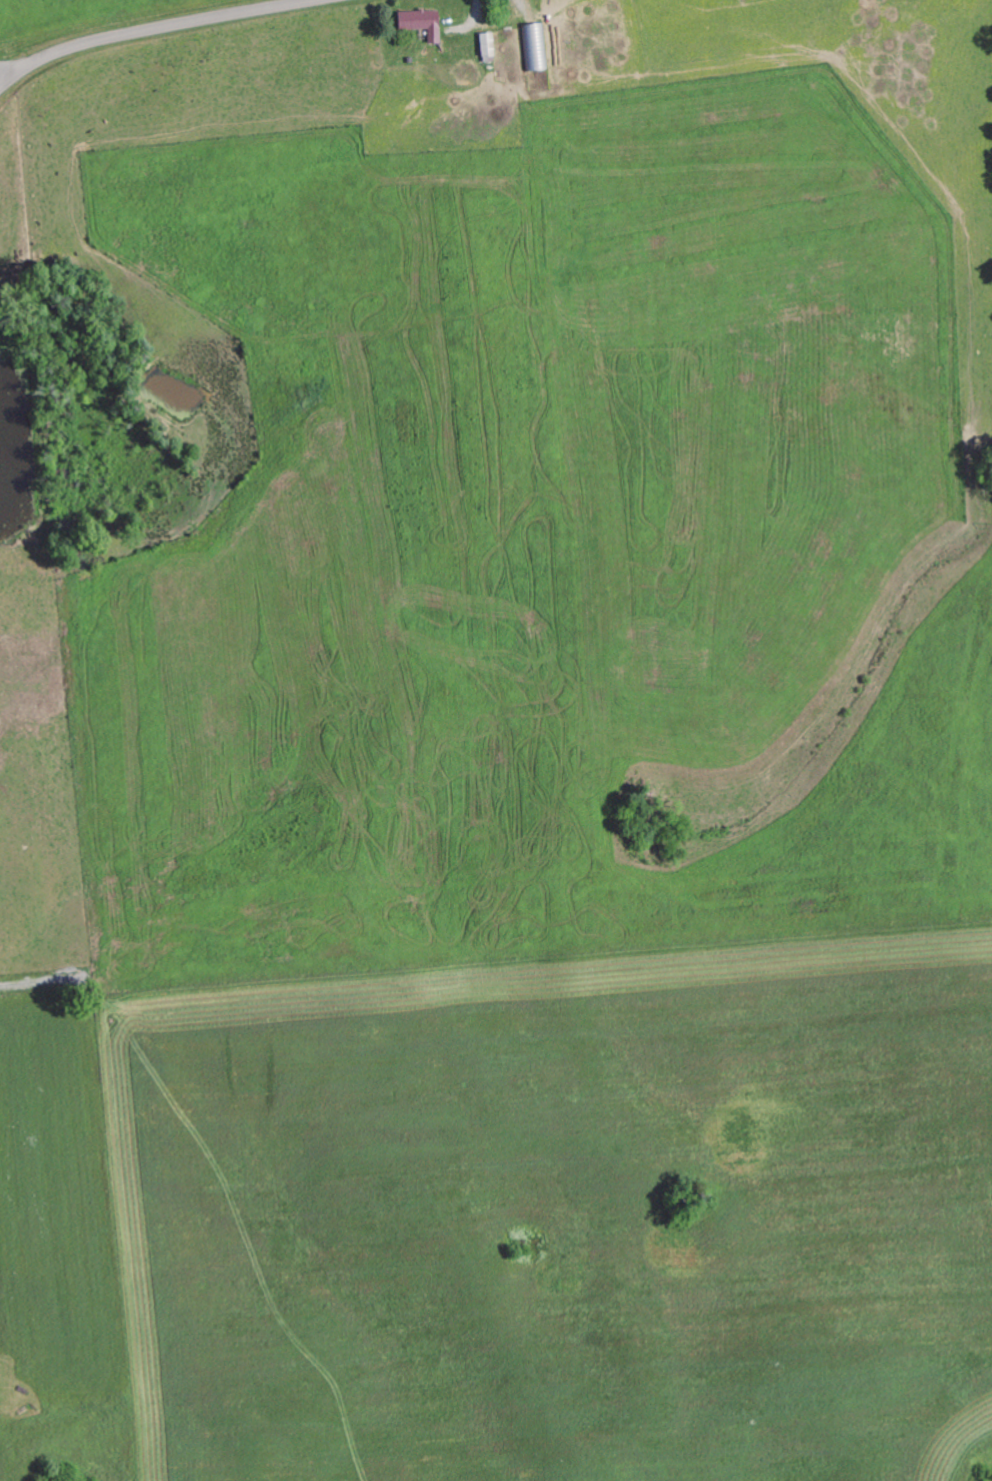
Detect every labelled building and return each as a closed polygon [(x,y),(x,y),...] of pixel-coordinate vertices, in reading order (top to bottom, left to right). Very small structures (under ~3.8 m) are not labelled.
[(399,29),(429,28),(429,42),(440,42),(440,10),(399,10),(399,29)] [(524,24),(527,70),(548,69),(545,23),(524,24)] [(484,61),(496,59),(493,31),(481,33),(484,61)]
